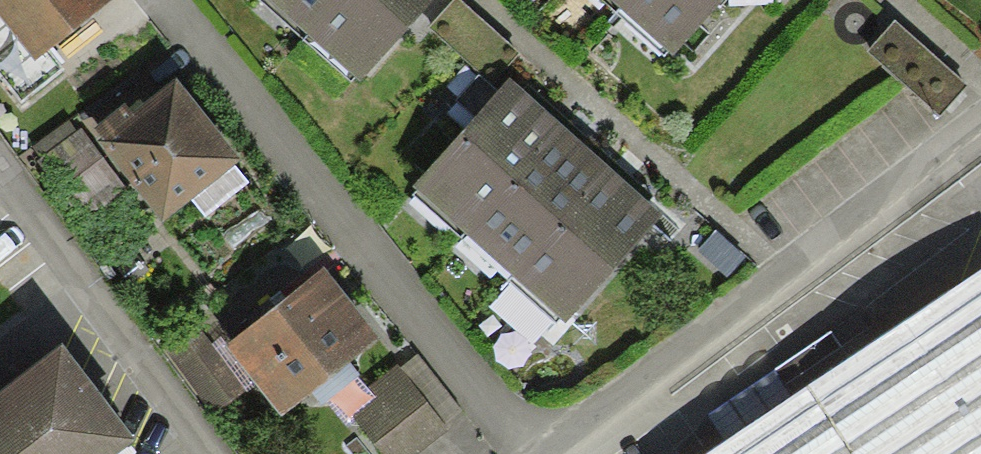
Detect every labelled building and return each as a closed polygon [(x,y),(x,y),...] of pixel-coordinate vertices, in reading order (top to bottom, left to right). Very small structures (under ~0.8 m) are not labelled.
[(110,0),(0,0),(0,17),(34,61),(49,49),(111,1),(110,0)] [(309,35),(341,0),(271,0),(309,35)] [(360,83),(437,0),(341,0),(309,35),(360,83)] [(461,0),(456,0),(429,29),(489,85),(518,54),(461,0)] [(617,6),(673,55),(721,0),(623,0),(617,6)] [(49,49),(34,61),(0,17),(0,81),(20,107),(66,71),(49,49)] [(940,123),(968,92),(895,27),(868,58),(940,123)] [(242,159),(177,79),(135,113),(126,102),(95,128),(102,136),(98,140),(165,222),(192,200),(235,166),(242,159)] [(511,79),(415,185),(463,229),(559,123),(511,79)] [(70,120),(33,147),(41,158),(36,162),(82,224),(128,190),(83,129),(79,133),(70,120)] [(559,123),(463,229),(512,273),(609,166),(559,123)] [(249,183),(235,166),(192,200),(206,217),(249,183)] [(665,215),(609,166),(512,273),(568,324),(665,215)] [(698,254),(728,281),(747,262),(717,234),(698,254)] [(380,338),(324,267),(226,343),(225,345),(257,386),(281,416),(380,338)] [(710,453),(980,453),(980,271),(710,453)] [(211,344),(198,327),(167,350),(215,414),(247,390),(211,344)] [(221,337),(211,344),(247,390),(248,392),(257,386),(225,345),(226,343),(221,337)] [(63,345),(0,393),(0,453),(115,453),(135,439),(63,345)] [(400,368),(443,425),(462,411),(418,354),(400,368)] [(397,365),(368,387),(378,399),(353,418),(381,453),(415,453),(447,429),(443,425),(400,368),(397,365)]
